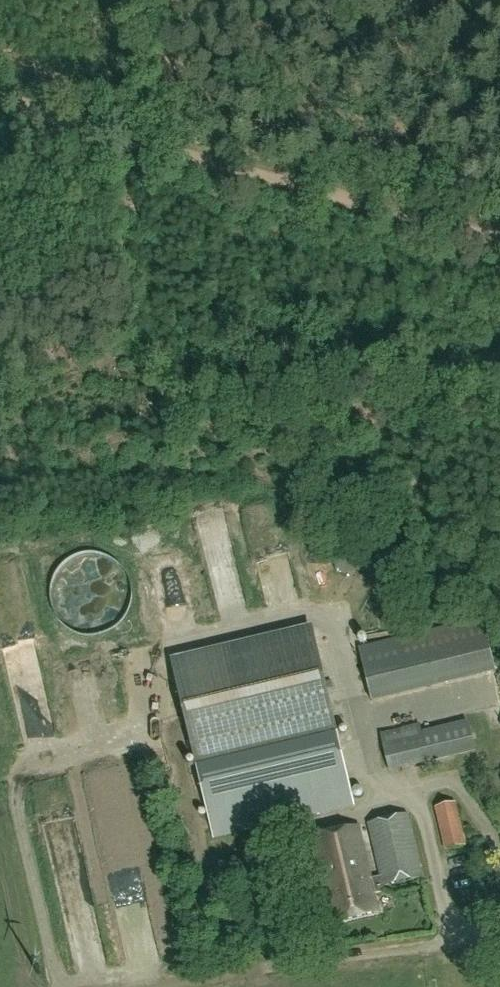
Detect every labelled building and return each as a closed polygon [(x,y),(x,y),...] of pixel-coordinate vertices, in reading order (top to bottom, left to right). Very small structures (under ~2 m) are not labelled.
[(176,595),(173,556),(148,558),(150,596),(176,595)] [(483,618),(360,647),(373,700),(496,670),(483,618)] [(354,803),(330,703),(313,630),(174,663),(191,736),(215,837),(354,803)] [(421,732),(420,725),(381,734),(391,771),(475,751),(468,721),(421,732)] [(445,851),(467,845),(457,801),(434,807),(445,851)] [(372,879),(359,826),(312,837),(333,923),(379,911),(375,894),(386,891),(384,885),(423,876),(408,814),(369,824),(381,876),(372,879)]
